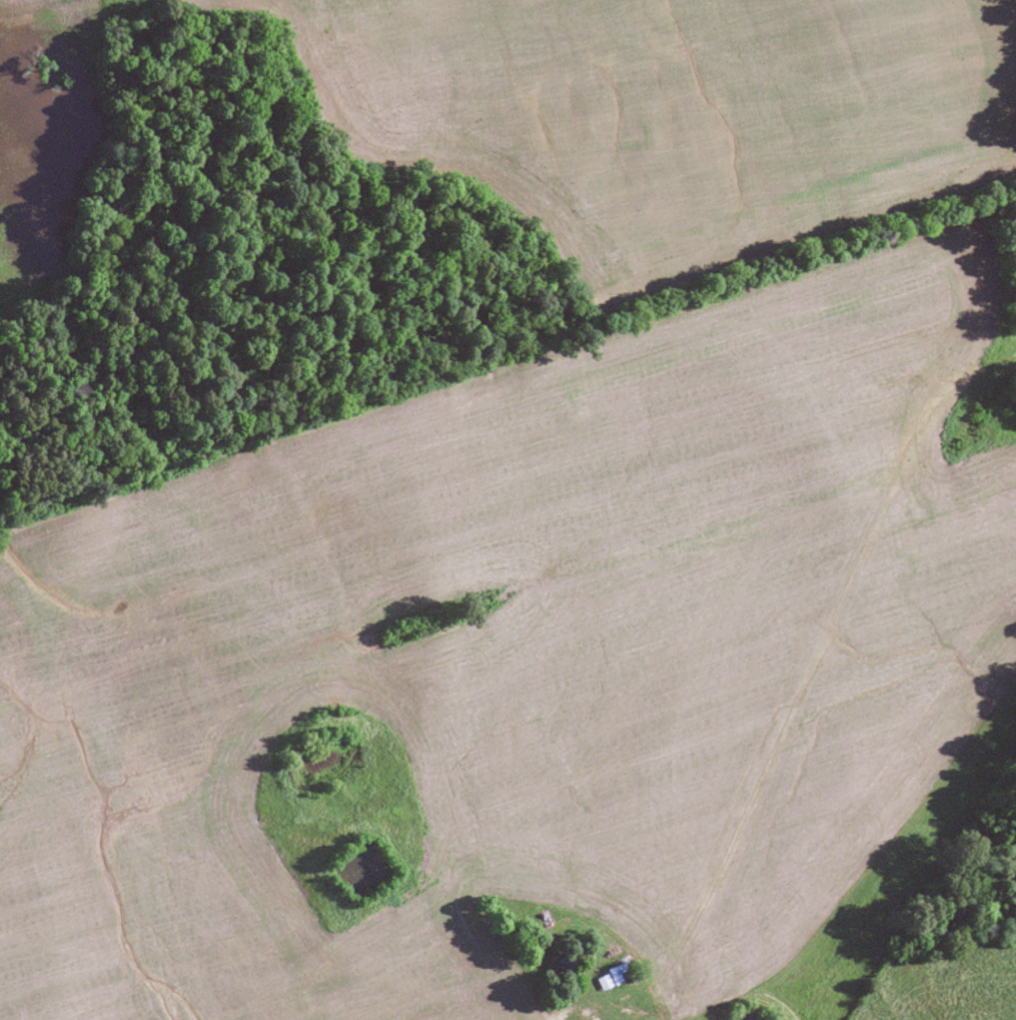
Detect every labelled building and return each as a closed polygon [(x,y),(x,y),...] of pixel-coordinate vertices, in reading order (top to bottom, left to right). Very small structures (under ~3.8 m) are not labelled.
[(602,972),(610,988),(627,980),(619,964),(602,972)]
